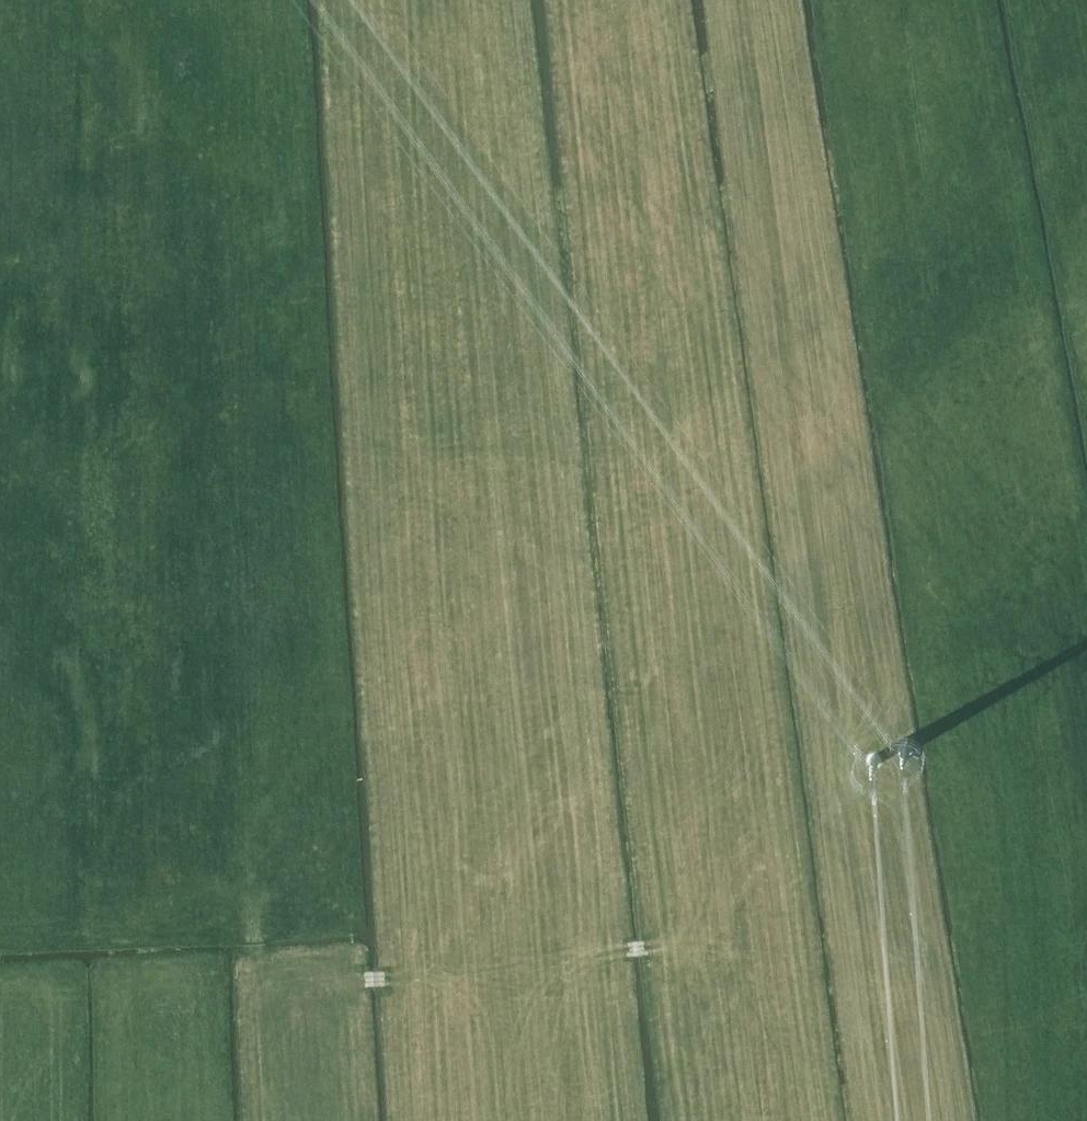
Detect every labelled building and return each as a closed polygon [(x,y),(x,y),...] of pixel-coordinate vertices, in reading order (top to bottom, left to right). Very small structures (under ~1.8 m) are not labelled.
[(900,747),(900,748),(900,750),(900,751),(901,752),(902,753),(903,754),(905,754),(906,754),(907,754),(909,753),(910,752),(911,751),(911,750),(911,749),(911,747),(911,746),(910,745),(909,744),(908,743),(907,743),(905,743),(904,743),(903,744),(902,744),(901,746),(900,747)] [(869,758),(869,760),(869,761),(869,762),(870,763),(871,764),(872,765),(874,766),(875,766),(876,765),(878,765),(879,764),(880,763),(880,762),(880,760),(880,759),(880,757),(879,756),(878,755),(877,755),(876,754),(874,754),(873,754),(872,755),(871,756),(870,757),(869,758)]
